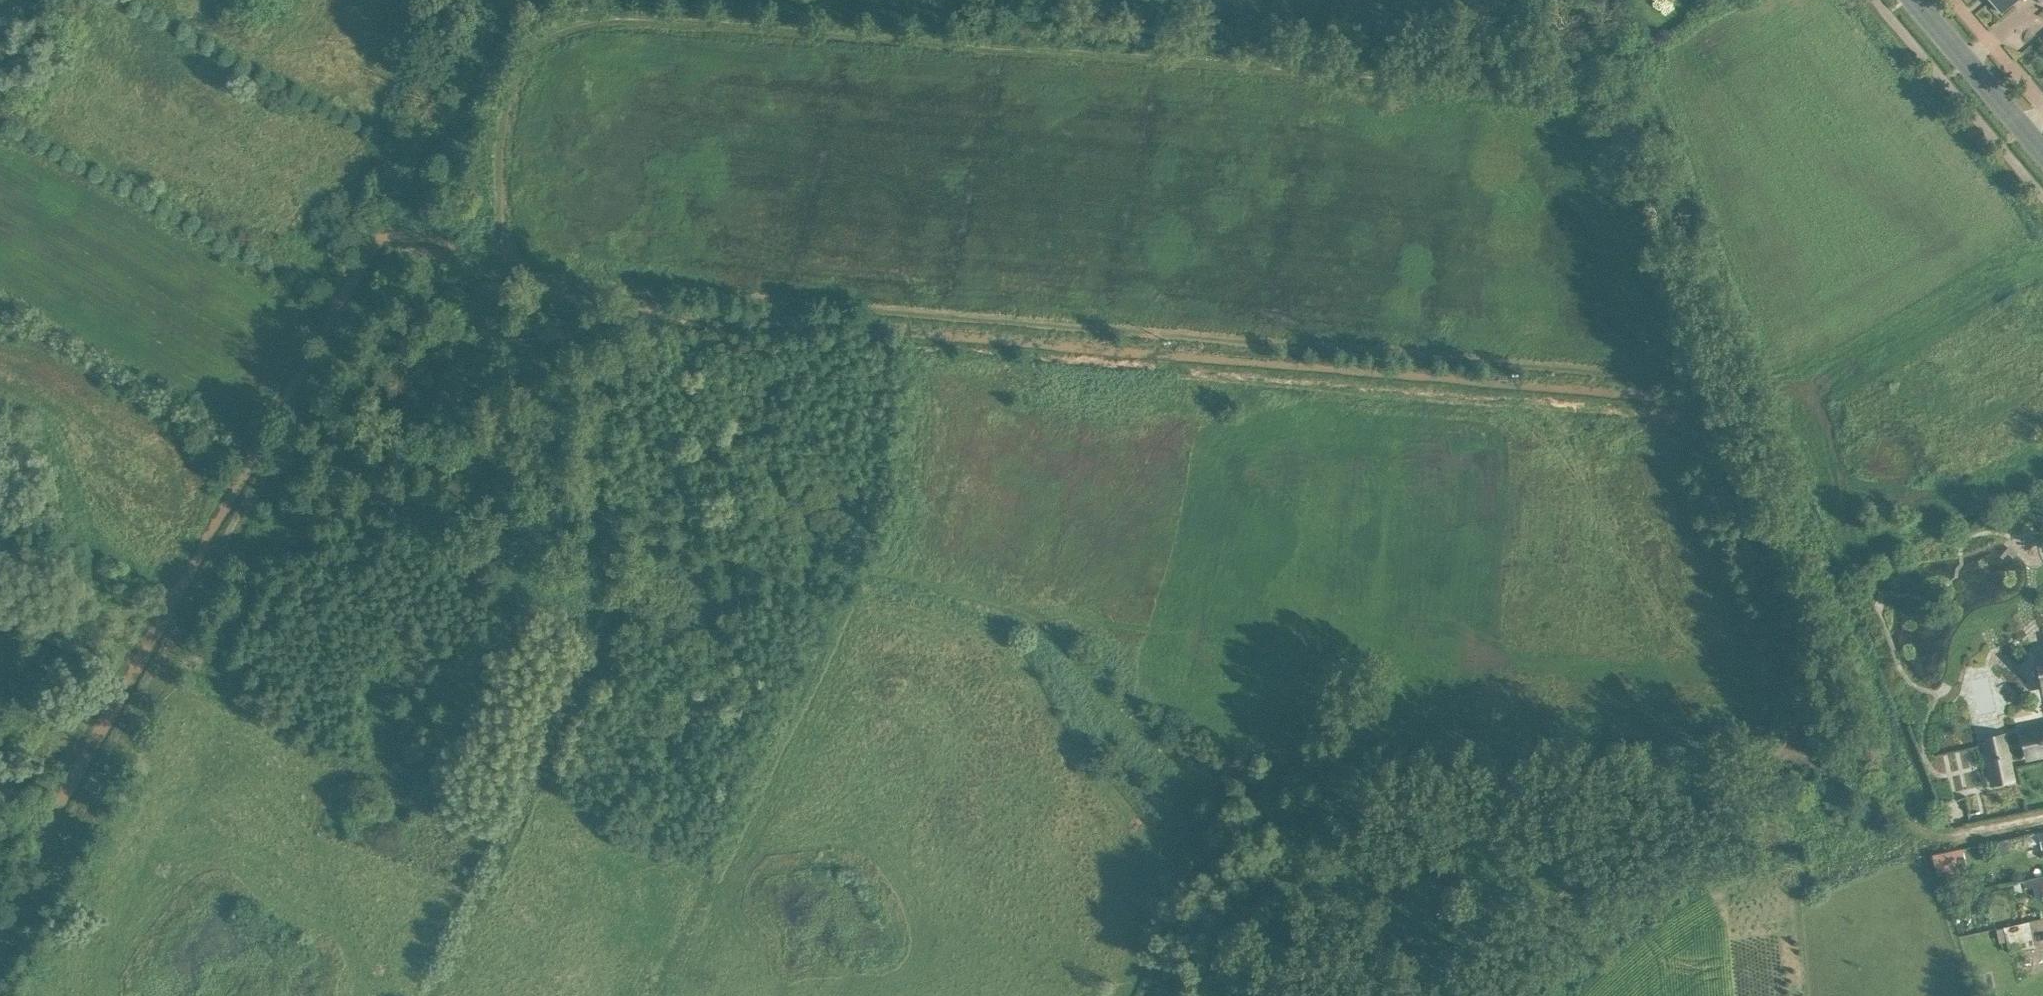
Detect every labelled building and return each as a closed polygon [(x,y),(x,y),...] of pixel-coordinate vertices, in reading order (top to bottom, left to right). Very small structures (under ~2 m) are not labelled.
[(2001,12),(2015,0),(1991,0),(2001,12)] [(1966,747),(1944,752),(1948,768),(1970,762),(1966,747)] [(2007,755),(1988,759),(1993,783),(2012,778),(2007,755)] [(2038,944),(2041,965),(2042,964),(2042,917),(1998,924),(2002,950),(2038,944)]
